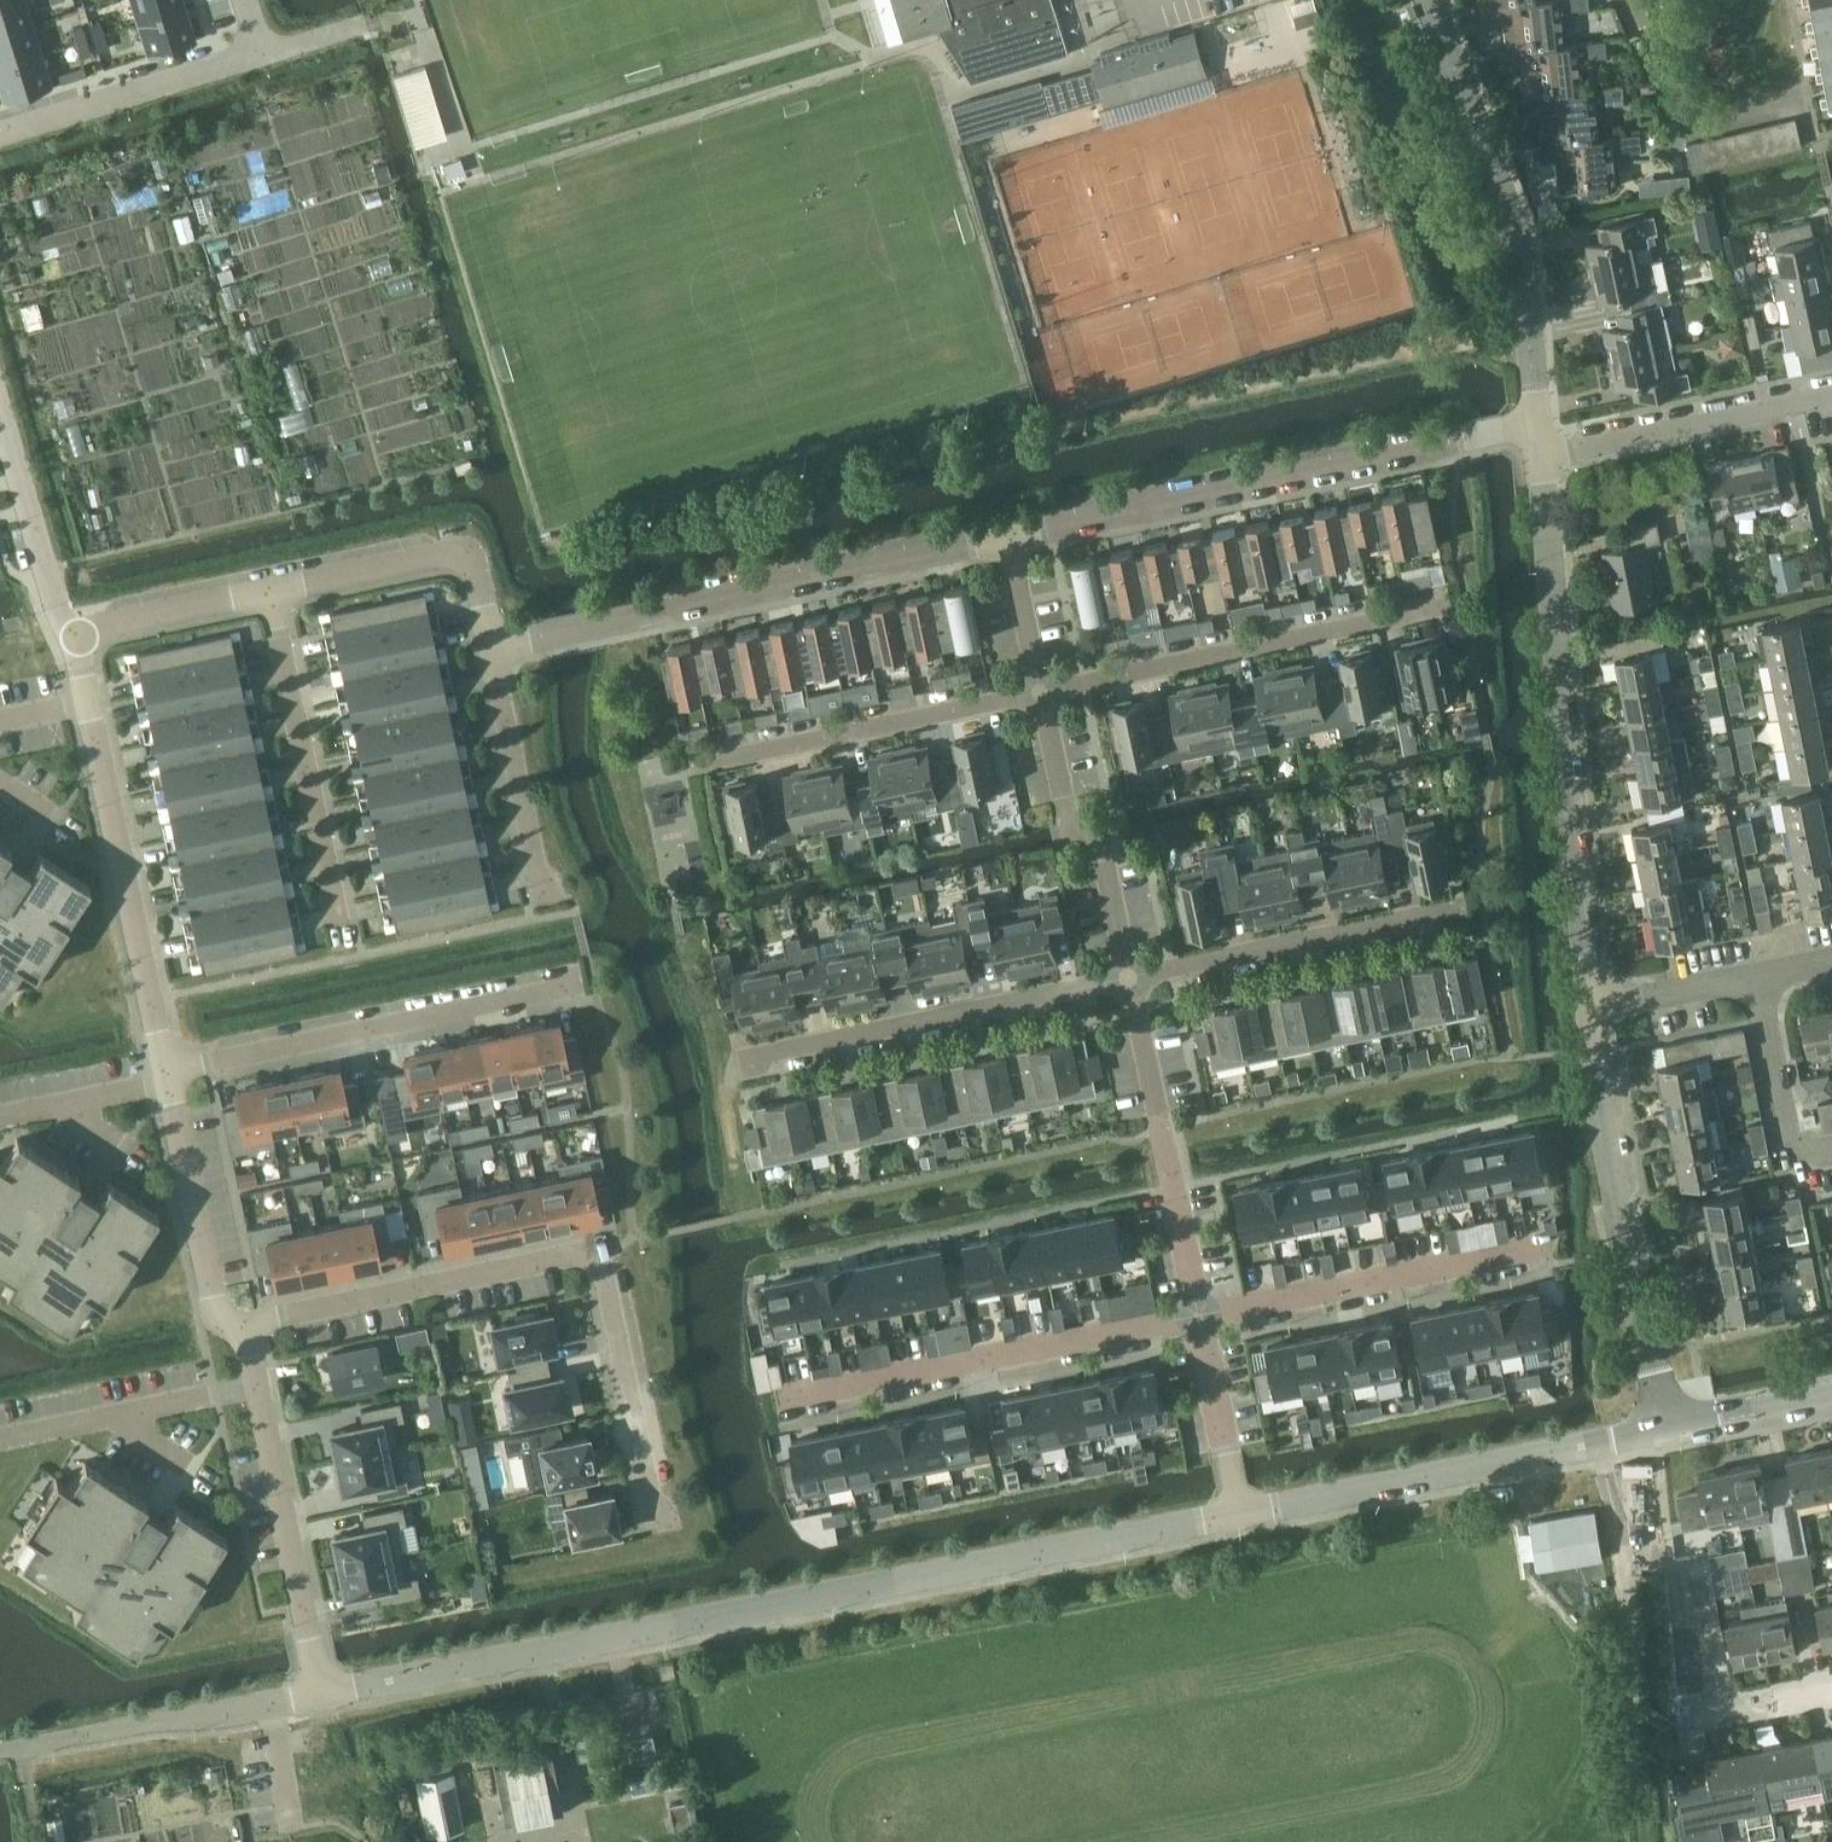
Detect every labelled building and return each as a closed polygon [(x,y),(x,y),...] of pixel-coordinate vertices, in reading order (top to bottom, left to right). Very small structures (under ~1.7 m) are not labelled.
[(32,22),(25,0),(0,0),(0,32),(32,22)] [(138,23),(186,8),(183,0),(131,0),(138,23)] [(1070,53),(1056,7),(1054,0),(894,0),(905,38),(939,28),(972,83),(1070,53)] [(1492,5),(1483,6),(1485,25),(1497,23),(1497,22),(1506,21),(1509,52),(1567,45),(1563,14),(1592,11),(1590,0),(1535,0),(1492,5)] [(1807,18),(1809,27),(1816,26),(1831,23),(1831,0),(1824,0),(1811,2),(1814,17),(1807,18)] [(186,8),(138,23),(148,55),(196,40),(186,8)] [(99,20),(89,23),(94,37),(103,34),(99,20)] [(0,32),(0,66),(41,53),(32,22),(0,32)] [(1816,26),(1819,43),(1812,44),(1814,53),(1820,51),(1831,49),(1831,23),(1816,26)] [(82,25),(73,28),(77,42),(86,39),(82,25)] [(1097,67),(1043,83),(1052,113),(1105,97),(1106,99),(1204,70),(1194,36),(1173,42),(1170,32),(1101,53),(1104,63),(1096,65),(1097,67)] [(103,34),(94,37),(98,51),(107,48),(103,34)] [(86,39),(77,42),(81,56),(91,53),(86,39)] [(1523,68),(1526,98),(1584,92),(1580,61),(1609,58),(1607,41),(1567,45),(1509,52),(1500,52),(1502,72),(1514,71),(1514,69),(1523,68)] [(1831,74),(1831,49),(1820,51),(1823,68),(1817,69),(1818,77),(1825,76),(1831,74)] [(0,66),(0,88),(4,99),(51,84),(41,53),(0,66)] [(398,73),(392,75),(414,146),(419,145),(447,136),(424,65),(398,73)] [(61,81),(85,74),(82,67),(59,74),(61,81)] [(1825,76),(1829,97),(1822,98),(1824,107),(1830,106),(1831,107),(1831,74),(1825,76)] [(1041,78),(952,105),(963,140),(1052,113),(1043,83),(1041,78)] [(1584,92),(1526,98),(1517,99),(1519,118),(1532,117),(1531,116),(1540,115),(1544,145),(1601,138),(1597,107),(1626,104),(1624,88),(1584,92)] [(1796,118),(1782,122),(1789,151),(1803,147),(1796,118)] [(1776,154),(1789,151),(1782,122),(1769,125),(1776,154)] [(1769,125),(1755,128),(1762,157),(1776,154),(1769,125)] [(1762,157),(1755,128),(1741,132),(1748,160),(1762,157)] [(1741,132),(1728,135),(1735,164),(1748,160),(1741,132)] [(1641,134),(1601,138),(1544,145),(1535,146),(1537,165),(1548,163),(1548,162),(1557,161),(1561,193),(1618,187),(1614,154),(1643,151),(1641,134)] [(1735,164),(1728,135),(1714,138),(1721,167),(1735,164)] [(1714,138),(1701,141),(1708,170),(1721,167),(1714,138)] [(1694,174),(1708,170),(1701,141),(1687,145),(1694,174)] [(460,157),(441,164),(446,178),(465,171),(460,157)] [(1721,244),(1713,210),(1695,213),(1702,247),(1721,244)] [(1603,243),(1588,246),(1594,275),(1641,264),(1640,262),(1638,249),(1652,246),(1649,234),(1659,232),(1655,216),(1615,224),(1600,228),(1603,243)] [(1822,241),(1817,243),(1812,218),(1768,228),(1771,246),(1777,244),(1782,269),(1826,260),(1822,241)] [(1744,262),(1738,234),(1728,236),(1733,264),(1744,262)] [(1631,297),(1634,310),(1663,304),(1663,303),(1672,301),(1662,260),(1641,264),(1594,275),(1600,303),(1631,297)] [(1788,295),(1788,296),(1826,287),(1825,279),(1830,278),(1826,260),(1782,269),(1771,272),(1777,297),(1788,295)] [(1733,264),(1736,279),(1747,277),(1744,262),(1733,264)] [(1751,293),(1747,277),(1736,279),(1740,295),(1751,293)] [(1826,287),(1788,296),(1793,320),(1831,312),(1831,293),(1828,294),(1826,287)] [(1622,328),(1606,331),(1612,360),(1672,346),(1666,318),(1663,304),(1634,310),(1619,314),(1622,328)] [(1744,315),(1747,330),(1758,328),(1755,312),(1744,315)] [(1793,320),(1804,370),(1831,364),(1831,312),(1793,320)] [(1762,344),(1758,328),(1747,330),(1751,346),(1762,344)] [(1746,352),(1741,332),(1721,336),(1725,357),(1746,352)] [(1678,372),(1676,362),(1672,346),(1612,360),(1619,388),(1634,385),(1637,399),(1652,395),(1692,387),(1692,385),(1688,370),(1678,372)] [(1773,451),(1748,456),(1758,502),(1784,496),(1800,500),(1801,499),(1789,443),(1772,446),(1773,451)] [(1731,507),(1758,502),(1748,456),(1723,462),(1722,457),(1705,461),(1717,518),(1719,517),(1731,507)] [(1405,491),(1385,495),(1386,501),(1394,540),(1397,552),(1439,543),(1428,492),(1407,497),(1405,491)] [(1372,498),(1351,503),(1352,508),(1360,547),(1394,540),(1386,501),(1373,504),(1372,498)] [(1338,505),(1317,510),(1318,515),(1326,554),(1328,565),(1329,566),(1350,562),(1349,559),(1362,556),(1360,547),(1352,508),(1339,511),(1338,505)] [(1718,554),(1709,508),(1684,513),(1693,559),(1718,554)] [(1304,513),(1283,517),(1284,523),(1293,564),(1313,559),(1315,568),(1328,565),(1326,554),(1318,515),(1305,518),(1304,513)] [(1270,520),(1249,524),(1250,530),(1260,577),(1261,580),(1282,576),(1281,573),(1294,570),(1293,564),(1284,523),(1278,524),(1271,525),(1270,520)] [(1623,547),(1603,551),(1614,608),(1653,600),(1642,543),(1661,539),(1658,523),(1620,530),(1623,547)] [(1236,527),(1215,531),(1216,537),(1224,576),(1227,587),(1248,583),(1247,580),(1260,577),(1250,530),(1237,532),(1236,527)] [(1717,546),(1726,544),(1723,528),(1713,530),(1717,546)] [(1201,534),(1181,539),(1182,544),(1190,583),(1217,577),(1224,576),(1216,537),(1202,540),(1201,534)] [(1167,541),(1147,546),(1148,551),(1157,593),(1177,588),(1177,586),(1190,583),(1182,544),(1168,547),(1167,541)] [(1134,548),(1113,553),(1113,556),(1124,606),(1124,609),(1145,605),(1145,602),(1158,599),(1157,593),(1148,551),(1135,554),(1134,548)] [(1095,556),(1072,561),(1084,617),(1107,613),(1106,610),(1124,606),(1113,556),(1096,559),(1095,556)] [(1794,559),(1771,564),(1776,588),(1799,584),(1794,559)] [(1822,569),(1812,571),(1814,585),(1825,584),(1822,569)] [(1430,572),(1402,577),(1404,589),(1432,583),(1430,572)] [(1383,581),(1368,585),(1370,596),(1385,593),(1383,581)] [(947,591),(930,595),(941,645),(958,642),(958,644),(981,640),(969,583),(946,588),(947,591)] [(1349,589),(1334,592),(1336,603),(1351,600),(1349,589)] [(909,602),(896,605),(905,644),(917,641),(920,653),(941,648),(941,645),(930,595),(929,592),(908,596),(909,602)] [(376,603),(384,640),(424,631),(420,612),(427,611),(423,593),(376,603)] [(1315,596),(1300,599),(1302,610),(1317,607),(1315,596)] [(875,609),(862,612),(872,660),(885,657),(886,660),(907,655),(905,644),(896,605),(895,599),(873,604),(875,609)] [(343,648),(384,640),(376,603),(329,612),(333,631),(339,629),(343,648)] [(1281,603),(1266,606),(1268,617),(1283,614),(1281,603)] [(841,616),(828,619),(838,667),(851,664),(852,667),(873,663),(872,660),(862,612),(861,606),(839,611),(841,616)] [(1254,609),(1232,614),(1234,625),(1256,620),(1254,609)] [(807,624),(794,626),(804,674),(817,672),(818,674),(839,670),(838,667),(828,619),(827,613),(805,618),(807,624)] [(1215,629),(1213,618),(1198,621),(1200,632),(1215,629)] [(773,631),(760,634),(770,682),(783,679),(784,682),(805,677),(804,674),(794,626),(793,621),(771,625),(773,631)] [(1188,621),(1163,626),(1166,639),(1190,634),(1188,621)] [(1764,629),(1770,658),(1807,651),(1801,621),(1764,629)] [(739,638),(726,641),(735,682),(736,689),(749,686),(749,689),(771,684),(770,682),(760,634),(759,628),(737,633),(739,638)] [(1130,634),(1130,635),(1132,646),(1157,641),(1154,628),(1130,634)] [(384,640),(389,666),(436,656),(435,649),(429,650),(424,631),(384,640)] [(1617,660),(1623,687),(1659,680),(1654,652),(1665,650),(1665,649),(1671,648),(1668,633),(1662,634),(1662,632),(1627,639),(1630,657),(1617,660)] [(191,680),(231,672),(227,653),(234,651),(230,633),(183,643),(191,680)] [(705,645),(692,648),(700,687),(713,684),(714,687),(735,682),(726,641),(725,635),(703,640),(705,645)] [(1130,635),(1117,638),(1120,649),(1132,646),(1130,635)] [(1437,635),(1420,638),(1433,699),(1461,693),(1452,652),(1447,653),(1443,638),(1438,639),(1437,635)] [(1117,638),(1105,640),(1107,652),(1120,649),(1117,638)] [(1405,705),(1433,699),(1420,638),(1403,642),(1404,646),(1399,647),(1402,662),(1396,663),(1405,705)] [(342,676),(389,666),(384,640),(343,648),(347,667),(341,669),(342,676)] [(670,653),(663,654),(671,693),(679,691),(681,703),(703,699),(700,687),(692,648),(691,642),(669,647),(670,653)] [(150,689),(191,680),(183,643),(136,653),(140,671),(146,670),(150,689)] [(1347,688),(1333,691),(1339,724),(1341,734),(1358,730),(1356,720),(1383,714),(1378,690),(1382,689),(1377,667),(1374,668),(1370,649),(1352,653),(1353,656),(1341,659),(1347,688)] [(1723,668),(1737,665),(1734,649),(1720,652),(1723,668)] [(1776,688),(1813,681),(1807,651),(1770,658),(1776,688)] [(1701,672),(1716,669),(1712,653),(1698,656),(1701,672)] [(389,666),(395,690),(435,681),(431,664),(438,663),(436,656),(389,666)] [(1297,732),(1339,724),(1333,691),(1319,694),(1313,665),(1301,667),(1300,664),(1284,667),(1297,732)] [(354,699),(395,690),(389,666),(342,676),(344,683),(350,681),(354,699)] [(1271,738),(1297,732),(1284,667),(1267,671),(1267,674),(1256,677),(1262,706),(1248,709),(1254,742),(1256,752),(1273,748),(1271,738)] [(961,683),(973,680),(971,669),(959,672),(961,683)] [(235,691),(231,672),(191,680),(196,707),(243,697),(242,690),(235,691)] [(959,672),(947,674),(949,685),(961,683),(959,672)] [(947,674),(931,677),(933,689),(949,685),(947,674)] [(149,716),(196,707),(191,680),(150,689),(154,708),(148,710),(149,716)] [(1659,680),(1623,687),(1629,717),(1665,710),(1659,680)] [(1726,683),(1729,697),(1743,694),(1740,680),(1726,683)] [(395,690),(400,714),(447,704),(445,697),(439,699),(435,681),(395,690)] [(913,681),(890,686),(893,697),(915,692),(913,681)] [(1818,709),(1813,681),(1776,688),(1781,717),(1818,709)] [(1199,685),(1212,751),(1254,742),(1248,709),(1234,712),(1228,683),(1216,685),(1216,682),(1199,685)] [(1704,687),(1707,701),(1722,698),(1719,684),(1704,687)] [(1170,760),(1212,751),(1199,685),(1182,689),(1182,692),(1171,695),(1177,724),(1163,727),(1170,760)] [(878,689),(856,693),(859,704),(881,700),(878,689)] [(353,724),(400,714),(395,690),(354,699),(358,716),(351,717),(353,724)] [(1746,709),(1743,694),(1729,697),(1732,712),(1746,709)] [(845,696),(822,701),(825,712),(847,707),(845,696)] [(201,731),(242,722),(238,705),(245,704),(243,697),(196,707),(201,731)] [(1725,713),(1722,698),(1707,701),(1710,716),(1725,713)] [(1121,745),(1126,769),(1170,760),(1163,727),(1149,730),(1143,701),(1131,703),(1131,700),(1113,704),(1117,722),(1113,723),(1118,745),(1121,745)] [(810,703),(788,708),(791,719),(813,714),(810,703)] [(400,714),(405,738),(445,730),(442,713),(448,711),(447,704),(400,714)] [(161,739),(201,731),(196,707),(149,716),(151,723),(157,722),(161,739)] [(1473,707),(1462,710),(1467,735),(1467,738),(1481,735),(1481,731),(1476,707),(1473,707)] [(1787,747),(1824,739),(1818,709),(1781,717),(1787,747)] [(776,710),(754,715),(756,726),(778,721),(776,710)] [(1629,717),(1634,746),(1671,738),(1665,710),(1629,717)] [(364,747),(405,738),(400,714),(353,724),(354,731),(361,730),(364,747)] [(1404,753),(1418,750),(1411,717),(1397,720),(1404,753)] [(742,718),(727,721),(730,732),(745,729),(742,718)] [(245,739),(242,722),(201,731),(206,755),(253,745),(252,738),(245,739)] [(708,725),(690,729),(692,740),(711,736),(708,725)] [(405,738),(410,762),(457,752),(455,746),(449,747),(445,730),(405,738)] [(159,765),(206,755),(201,731),(161,739),(164,756),(158,758),(159,765)] [(955,740),(962,770),(947,773),(954,805),(998,796),(992,772),(996,771),(991,749),(988,750),(984,731),(966,735),(967,738),(955,740)] [(1671,739),(1671,738),(1634,746),(1640,776),(1677,769),(1677,770),(1692,767),(1686,737),(1671,739)] [(363,772),(410,762),(405,738),(364,747),(368,764),(361,765),(363,772)] [(1737,742),(1740,756),(1755,753),(1752,739),(1737,742)] [(1830,770),(1824,739),(1787,747),(1793,776),(1775,779),(1778,793),(1813,786),(1810,774),(1830,770)] [(1716,746),(1719,760),(1733,757),(1730,743),(1716,746)] [(255,752),(253,745),(206,755),(211,779),(252,770),(248,753),(255,752)] [(915,745),(898,749),(911,806),(936,800),(938,809),(954,805),(947,773),(933,776),(927,746),(916,749),(915,745)] [(870,758),(876,788),(862,791),(869,823),(871,833),(887,830),(885,820),(913,814),(911,806),(898,749),(881,752),(882,756),(870,758)] [(410,762),(415,786),(455,778),(452,761),(458,759),(457,752),(410,762)] [(1758,768),(1755,753),(1740,756),(1743,770),(1758,768)] [(171,787),(211,779),(206,755),(159,765),(161,772),(167,770),(171,787)] [(1736,772),(1733,757),(1719,760),(1722,775),(1736,772)] [(374,795),(415,786),(410,762),(363,772),(364,779),(371,778),(374,795)] [(830,763),(813,767),(824,824),(826,832),(869,823),(862,791),(848,794),(842,764),(831,767),(830,763)] [(777,809),(784,841),(800,838),(798,829),(824,824),(813,767),(796,770),(796,774),(785,776),(791,806),(777,809)] [(1650,816),(1668,812),(1685,808),(1677,770),(1677,769),(1640,776),(1646,806),(1648,806),(1650,816)] [(252,770),(211,779),(216,803),(263,793),(262,786),(255,788),(252,770)] [(1722,775),(1725,787),(1737,785),(1735,773),(1722,775)] [(415,786),(420,811),(467,801),(465,794),(459,795),(455,778),(415,786)] [(169,813),(216,803),(211,779),(171,787),(174,805),(168,806),(169,813)] [(768,844),(784,841),(777,809),(763,812),(757,782),(745,784),(745,781),(727,785),(731,804),(728,804),(732,827),(736,826),(739,842),(767,836),(768,844)] [(371,813),(373,820),(420,811),(415,786),(374,795),(378,812),(371,813)] [(1783,799),(1789,829),(1826,822),(1820,791),(1783,799)] [(654,797),(657,823),(692,818),(689,792),(654,797)] [(265,800),(263,793),(216,803),(221,827),(262,819),(258,801),(265,800)] [(420,811),(425,835),(465,826),(462,809),(468,808),(467,801),(420,811)] [(181,836),(221,827),(216,803),(169,813),(171,820),(177,819),(181,836)] [(1403,808),(1387,811),(1396,853),(1411,850),(1418,886),(1429,883),(1430,886),(1448,883),(1444,864),(1447,863),(1442,841),(1439,842),(1434,817),(1406,823),(1403,808)] [(384,843),(425,835),(420,811),(373,820),(374,827),(381,826),(384,843)] [(972,811),(958,814),(964,845),(979,842),(972,811)] [(1362,901),(1379,897),(1378,894),(1390,892),(1382,856),(1396,853),(1387,811),(1372,814),(1375,830),(1348,836),(1362,901)] [(1633,829),(1639,859),(1676,851),(1693,848),(1691,835),(1674,838),(1668,812),(1650,816),(1652,825),(1633,829)] [(262,819),(221,827),(226,851),(274,841),(272,834),(266,836),(262,819)] [(1738,824),(1741,838),(1756,835),(1753,821),(1738,824)] [(1789,829),(1795,859),(1831,852),(1826,822),(1789,829)] [(1717,828),(1720,843),(1734,840),(1731,825),(1717,828)] [(425,835),(430,859),(477,849),(476,842),(469,843),(465,826),(425,835)] [(179,861),(226,851),(221,827),(181,836),(185,853),(178,854),(179,861)] [(1290,848),(1263,853),(1277,919),(1294,915),(1293,912),(1305,909),(1302,895),(1316,892),(1311,871),(1304,839),(1305,839),(1303,829),(1287,832),(1290,848)] [(383,869),(430,859),(425,835),(384,843),(388,860),(381,862),(383,869)] [(1305,839),(1304,839),(1311,871),(1316,892),(1330,889),(1333,903),(1344,901),(1345,904),(1362,901),(1348,836),(1321,841),(1320,835),(1305,839)] [(1759,850),(1756,835),(1741,838),(1744,853),(1759,850)] [(1215,836),(1206,838),(1208,847),(1217,845),(1215,836)] [(1737,854),(1734,840),(1720,843),(1723,857),(1737,854)] [(275,848),(274,841),(226,851),(232,875),(272,867),(268,850),(275,848)] [(73,873),(40,852),(27,871),(5,857),(11,849),(0,842),(0,996),(22,963),(35,971),(68,921),(66,920),(89,884),(73,873)] [(1233,843),(1217,847),(1230,905),(1244,902),(1248,921),(1259,919),(1260,922),(1277,919),(1263,853),(1236,859),(1233,843)] [(1205,866),(1177,872),(1182,896),(1179,897),(1184,919),(1187,918),(1191,937),(1209,933),(1208,930),(1219,927),(1215,908),(1230,905),(1217,847),(1201,850),(1205,866)] [(430,859),(435,885),(476,877),(472,857),(478,856),(477,849),(430,859)] [(191,884),(232,875),(226,851),(179,861),(181,868),(188,867),(191,884)] [(1683,881),(1682,880),(1676,851),(1639,859),(1645,889),(1683,881)] [(1800,888),(1831,881),(1831,852),(1795,859),(1800,888)] [(395,893),(435,885),(430,859),(383,869),(384,876),(391,874),(395,893)] [(272,867),(232,875),(237,899),(284,890),(282,883),(276,884),(272,867)] [(190,909),(237,899),(232,875),(191,884),(195,901),(188,902),(190,909)] [(476,877),(435,885),(443,922),(490,912),(487,894),(480,896),(476,877)] [(1645,889),(1651,917),(1704,907),(1698,877),(1682,880),(1683,881),(1645,889)] [(1750,883),(1753,897),(1767,894),(1764,880),(1750,883)] [(1800,888),(1806,918),(1831,913),(1831,881),(1800,888)] [(1729,887),(1731,901),(1746,899),(1743,884),(1729,887)] [(396,932),(443,922),(435,885),(395,893),(399,913),(392,914),(396,932)] [(285,896),(284,890),(237,899),(242,926),(283,917),(279,898),(285,896)] [(1042,901),(1016,906),(1029,971),(1046,968),(1046,965),(1057,962),(1052,940),(1067,937),(1065,924),(1058,891),(1041,895),(1042,901)] [(1767,894),(1753,897),(1756,910),(1770,907),(1767,894)] [(1012,975),(1029,971),(1016,906),(989,912),(986,896),(970,899),(978,942),(993,939),(1000,974),(1011,972),(1012,975)] [(202,934),(242,926),(237,899),(190,909),(191,916),(198,915),(202,934)] [(972,980),(964,945),(978,942),(970,899),(954,903),(957,918),(931,924),(930,918),(929,918),(944,989),(961,986),(960,982),(972,980)] [(1749,913),(1746,899),(1731,901),(1734,915),(1749,913)] [(1713,925),(1708,926),(1704,907),(1651,917),(1657,948),(1715,936),(1713,925)] [(283,917),(242,926),(250,963),(297,953),(293,935),(287,936),(283,917)] [(929,918),(887,927),(896,972),(911,970),(915,992),(927,989),(927,993),(944,989),(929,918)] [(203,973),(250,963),(242,926),(202,934),(206,953),(199,955),(203,973)] [(872,936),(845,942),(847,950),(859,1007),(876,1003),(876,1000),(887,998),(882,975),(896,972),(887,927),(871,931),(872,936)] [(787,954),(760,960),(762,968),(774,1025),(791,1021),(790,1018),(802,1016),(797,993),(811,990),(802,945),(803,945),(800,935),(784,938),(787,954)] [(803,945),(802,945),(811,990),(825,987),(830,1010),(842,1007),(842,1011),(859,1007),(847,950),(821,956),(818,942),(803,945)] [(757,1028),(774,1025),(762,968),(736,974),(730,950),(714,953),(722,995),(738,992),(745,1028),(756,1025),(757,1028)] [(1434,962),(1446,1019),(1480,1012),(1477,998),(1486,996),(1477,953),(1434,962)] [(1434,962),(1401,969),(1413,1026),(1446,1019),(1434,962)] [(1401,969),(1368,976),(1380,1033),(1413,1026),(1401,969)] [(1368,976),(1335,983),(1347,1040),(1380,1033),(1368,976)] [(1335,983),(1302,990),(1314,1046),(1347,1040),(1335,983)] [(1302,990),(1269,997),(1280,1053),(1314,1046),(1302,990)] [(1269,997),(1236,1004),(1247,1060),(1280,1053),(1269,997)] [(1205,1029),(1197,1031),(1201,1052),(1210,1050),(1213,1067),(1247,1060),(1236,1004),(1201,1011),(1205,1029)] [(1831,1046),(1831,1012),(1831,1006),(1800,1012),(1808,1051),(1831,1046)] [(543,1087),(585,1078),(576,1036),(560,1040),(557,1026),(546,1028),(545,1023),(530,1026),(540,1073),(543,1087)] [(515,1078),(540,1073),(530,1026),(514,1030),(515,1034),(507,1036),(515,1078)] [(1660,1065),(1665,1095),(1704,1088),(1699,1059),(1749,1049),(1745,1029),(1664,1044),(1668,1064),(1660,1065)] [(491,1083),(515,1078),(507,1036),(496,1038),(496,1034),(481,1037),(491,1083)] [(1085,1036),(1051,1043),(1063,1100),(1097,1093),(1094,1076),(1102,1074),(1098,1052),(1095,1053),(1089,1054),(1085,1036)] [(464,1088),(491,1083),(481,1037),(464,1040),(465,1045),(456,1047),(464,1088)] [(1454,1056),(1470,1053),(1468,1041),(1452,1045),(1454,1056)] [(1051,1043),(1018,1050),(1030,1107),(1063,1100),(1051,1043)] [(446,1044),(430,1047),(440,1094),(464,1088),(456,1047),(447,1049),(446,1044)] [(391,1075),(375,1079),(387,1138),(404,1135),(400,1117),(443,1108),(440,1094),(430,1047),(415,1051),(416,1055),(405,1058),(408,1072),(391,1075)] [(1427,1047),(1417,1049),(1420,1063),(1430,1061),(1427,1047)] [(1417,1049),(1407,1051),(1410,1065),(1420,1063),(1417,1049)] [(1018,1050),(985,1057),(997,1114),(1030,1107),(1018,1050)] [(985,1057),(952,1064),(964,1121),(997,1114),(985,1057)] [(1355,1077),(1366,1075),(1363,1060),(1352,1062),(1355,1077)] [(952,1064),(919,1071),(931,1128),(964,1121),(952,1064)] [(1737,1066),(1740,1081),(1755,1078),(1752,1064),(1737,1066)] [(311,1073),(320,1119),(323,1133),(366,1124),(357,1082),(341,1086),(338,1072),(327,1074),(326,1069),(311,1073)] [(1318,1073),(1321,1085),(1338,1081),(1336,1070),(1318,1073)] [(919,1071),(886,1078),(898,1135),(931,1128),(919,1071)] [(1298,1072),(1288,1074),(1290,1085),(1300,1083),(1298,1072)] [(296,1124),(320,1119),(311,1073),(295,1076),(296,1081),(287,1082),(296,1124)] [(886,1078),(853,1085),(865,1142),(898,1135),(886,1078)] [(1758,1092),(1755,1078),(1740,1081),(1743,1095),(1758,1092)] [(278,1079),(261,1083),(271,1129),(296,1124),(287,1082),(279,1084),(278,1079)] [(1269,1080),(1255,1083),(1258,1096),(1272,1093),(1269,1080)] [(238,1107),(222,1111),(231,1152),(274,1143),(271,1129),(261,1083),(245,1086),(246,1091),(235,1093),(238,1107)] [(853,1085),(820,1092),(832,1149),(865,1142),(853,1085)] [(1665,1095),(1671,1125),(1710,1118),(1719,1116),(1714,1086),(1704,1088),(1665,1095)] [(1216,1093),(1218,1103),(1228,1101),(1226,1090),(1216,1093)] [(820,1092),(787,1099),(799,1156),(832,1149),(820,1092)] [(757,1124),(748,1126),(752,1145),(760,1143),(764,1163),(765,1163),(799,1156),(787,1099),(753,1107),(757,1124)] [(1831,1131),(1831,1101),(1818,1104),(1824,1132),(1831,1131)] [(567,1102),(546,1106),(550,1122),(570,1118),(567,1102)] [(537,1112),(523,1115),(525,1126),(540,1123),(537,1112)] [(523,1115),(508,1118),(511,1129),(525,1126),(523,1115)] [(1671,1125),(1677,1155),(1716,1147),(1710,1118),(1671,1125)] [(488,1122),(473,1125),(476,1136),(490,1133),(488,1122)] [(1749,1125),(1752,1140),(1766,1137),(1763,1122),(1749,1125)] [(473,1125),(459,1128),(461,1139),(476,1136),(473,1125)] [(541,1131),(527,1134),(529,1145),(543,1142),(541,1131)] [(1533,1131),(1508,1136),(1517,1180),(1518,1179),(1541,1175),(1533,1131)] [(945,1133),(933,1136),(936,1153),(949,1150),(945,1133)] [(527,1134),(513,1137),(515,1148),(529,1145),(527,1134)] [(1012,1135),(1002,1137),(1005,1150),(1015,1148),(1012,1135)] [(1518,1179),(1517,1180),(1508,1136),(1484,1140),(1492,1184),(1491,1185),(1493,1194),(1520,1189),(1518,1179)] [(1769,1151),(1766,1137),(1752,1140),(1755,1154),(1769,1151)] [(142,1203),(109,1181),(96,1201),(74,1186),(79,1178),(17,1138),(1,1162),(0,1161),(0,1268),(12,1276),(5,1287),(67,1328),(90,1292),(103,1300),(136,1250),(135,1249),(158,1213),(142,1203)] [(1469,1189),(1491,1185),(1492,1184),(1484,1140),(1460,1145),(1469,1189)] [(491,1141),(477,1144),(479,1156),(493,1153),(491,1141)] [(749,1167),(765,1164),(765,1163),(764,1163),(760,1143),(752,1145),(745,1146),(749,1167)] [(477,1144),(463,1147),(465,1159),(479,1156),(477,1144)] [(1469,1189),(1460,1145),(1436,1150),(1445,1194),(1469,1189)] [(1719,1163),(1716,1147),(1677,1155),(1682,1185),(1705,1180),(1705,1185),(1738,1178),(1735,1160),(1719,1163)] [(1411,1155),(1420,1199),(1421,1199),(1445,1194),(1436,1150),(1411,1155)] [(558,1162),(561,1176),(571,1223),(587,1219),(586,1215),(597,1212),(594,1198),(610,1195),(601,1153),(558,1162)] [(936,1154),(921,1157),(924,1168),(938,1165),(936,1154)] [(1423,1208),(1421,1199),(1420,1199),(1411,1155),(1386,1160),(1385,1160),(1388,1179),(1377,1181),(1382,1206),(1393,1204),(1395,1214),(1396,1213),(1422,1208),(1423,1208)] [(318,1158),(304,1160),(306,1172),(320,1169),(318,1158)] [(304,1160),(289,1163),(292,1175),(306,1172),(304,1160)] [(868,1162),(859,1164),(862,1179),(871,1177),(868,1162)] [(1382,1206),(1377,1181),(1364,1183),(1361,1166),(1334,1171),(1343,1214),(1382,1206)] [(254,1170),(236,1174),(239,1186),(257,1183),(254,1170)] [(1334,1171),(1310,1176),(1319,1219),(1343,1214),(1334,1171)] [(561,1176),(536,1181),(545,1223),(555,1221),(556,1226),(571,1223),(561,1176)] [(1295,1224),(1319,1219),(1310,1176),(1287,1181),(1295,1224)] [(321,1177),(307,1180),(310,1191),(324,1189),(321,1177)] [(814,1177),(803,1178),(805,1190),(816,1188),(814,1177)] [(307,1180),(293,1182),(295,1194),(310,1191),(307,1180)] [(536,1181),(511,1187),(521,1233),(537,1230),(536,1225),(545,1223),(536,1181)] [(1271,1228),(1295,1224),(1287,1181),(1263,1185),(1271,1228)] [(456,1247),(471,1244),(462,1197),(459,1183),(416,1192),(425,1234),(441,1230),(444,1245),(455,1242),(456,1247)] [(1271,1228),(1263,1185),(1237,1190),(1245,1234),(1271,1228)] [(511,1187),(486,1192),(495,1234),(505,1232),(506,1236),(521,1233),(511,1187)] [(1705,1198),(1711,1228),(1750,1220),(1744,1190),(1705,1198)] [(486,1192),(462,1197),(471,1244),(487,1240),(486,1236),(495,1234),(486,1192)] [(1786,1198),(1789,1213),(1804,1210),(1801,1195),(1786,1198)] [(339,1208),(342,1223),(352,1269),(367,1265),(366,1261),(377,1258),(374,1244),(390,1241),(384,1213),(382,1200),(339,1208)] [(407,1238),(401,1209),(384,1213),(390,1241),(407,1238)] [(1806,1224),(1804,1210),(1789,1213),(1792,1227),(1806,1224)] [(1119,1260),(1133,1257),(1128,1230),(1114,1233),(1110,1214),(1084,1219),(1094,1265),(1119,1260)] [(1490,1219),(1493,1231),(1504,1228),(1502,1217),(1490,1219)] [(1546,1232),(1557,1229),(1555,1218),(1543,1220),(1546,1232)] [(290,1219),(246,1228),(255,1269),(271,1266),(274,1280),(285,1278),(286,1283),(302,1279),(293,1233),(290,1219)] [(1069,1270),(1094,1265),(1084,1219),(1060,1224),(1069,1270)] [(1756,1250),(1750,1220),(1711,1228),(1717,1257),(1756,1250)] [(342,1223),(317,1228),(326,1269),(335,1267),(336,1272),(352,1269),(342,1223)] [(1036,1229),(1045,1274),(1069,1270),(1060,1224),(1036,1229)] [(1444,1240),(1456,1238),(1454,1227),(1442,1229),(1444,1240)] [(326,1269),(317,1228),(293,1233),(302,1279),(317,1276),(316,1271),(326,1269)] [(1504,1228),(1493,1231),(1495,1242),(1506,1239),(1504,1228)] [(1012,1234),(1021,1279),(1045,1274),(1036,1229),(1012,1234)] [(1807,1229),(1788,1233),(1790,1243),(1809,1239),(1807,1229)] [(1012,1234),(988,1239),(997,1284),(999,1294),(1023,1289),(1021,1279),(1012,1234)] [(1456,1238),(1444,1240),(1446,1251),(1458,1249),(1456,1238)] [(971,1289),(997,1284),(988,1239),(962,1244),(966,1262),(955,1265),(960,1291),(971,1289)] [(1383,1252),(1395,1250),(1392,1239),(1381,1241),(1383,1252)] [(949,1294),(960,1291),(955,1265),(943,1267),(939,1248),(914,1253),(922,1299),(949,1294)] [(1385,1264),(1397,1261),(1395,1250),(1383,1252),(1385,1264)] [(1722,1287),(1761,1280),(1756,1250),(1717,1257),(1722,1287)] [(1319,1253),(1321,1265),(1333,1262),(1331,1251),(1319,1253)] [(894,1279),(899,1304),(922,1299),(914,1253),(890,1258),(894,1279)] [(1797,1257),(1800,1271),(1815,1268),(1813,1254),(1797,1257)] [(894,1279),(890,1258),(866,1263),(869,1284),(874,1309),(899,1304),(894,1279)] [(1284,1272),(1282,1261),(1271,1263),(1273,1274),(1284,1272)] [(1335,1274),(1333,1262),(1321,1265),(1323,1276),(1335,1274)] [(866,1263),(841,1268),(845,1289),(850,1313),(874,1309),(869,1284),(866,1263)] [(1825,1277),(1831,1275),(1830,1263),(1823,1265),(1825,1277)] [(817,1273),(826,1318),(850,1313),(845,1289),(841,1268),(817,1273)] [(1818,1283),(1815,1268),(1800,1271),(1803,1286),(1818,1283)] [(1273,1274),(1275,1286),(1287,1283),(1284,1272),(1273,1274)] [(817,1273),(793,1277),(802,1323),(826,1318),(817,1273)] [(768,1283),(771,1301),(758,1304),(764,1331),(802,1323),(793,1277),(768,1283)] [(1765,1296),(1761,1280),(1722,1287),(1728,1317),(1765,1310),(1767,1321),(1787,1317),(1783,1292),(1765,1296)] [(1108,1295),(1097,1298),(1099,1309),(1110,1307),(1113,1318),(1131,1314),(1127,1292),(1108,1295)] [(1538,1293),(1513,1298),(1523,1350),(1548,1345),(1546,1336),(1560,1333),(1555,1309),(1542,1311),(1538,1293)] [(1523,1350),(1513,1298),(1489,1303),(1497,1345),(1496,1345),(1498,1355),(1523,1350)] [(1465,1307),(1473,1350),(1496,1345),(1497,1345),(1489,1303),(1465,1307)] [(1060,1305),(1049,1307),(1051,1319),(1062,1316),(1060,1305)] [(1110,1307),(1099,1309),(1101,1320),(1113,1318),(1110,1307)] [(1473,1350),(1465,1307),(1440,1312),(1449,1355),(1449,1354),(1473,1350)] [(499,1358),(514,1355),(544,1348),(553,1347),(550,1334),(553,1334),(549,1314),(534,1317),(533,1312),(515,1316),(516,1321),(492,1326),(499,1358)] [(1425,1369),(1451,1364),(1449,1354),(1449,1355),(1440,1312),(1414,1317),(1425,1369)] [(1012,1315),(1001,1317),(1003,1328),(1014,1326),(1012,1315)] [(1062,1316),(1051,1319),(1053,1330),(1065,1328),(1062,1316)] [(443,1321),(431,1324),(435,1343),(447,1341),(443,1321)] [(1366,1327),(1376,1380),(1401,1375),(1391,1322),(1366,1327)] [(428,1325),(398,1332),(399,1337),(401,1350),(432,1344),(428,1325)] [(1014,1326),(1003,1328),(1005,1339),(1017,1337),(1014,1326)] [(1350,1375),(1352,1385),(1376,1380),(1366,1327),(1342,1332),(1350,1375)] [(935,1330),(924,1332),(926,1344),(937,1341),(935,1330)] [(1350,1375),(1342,1332),(1318,1336),(1326,1380),(1327,1380),(1350,1375)] [(1318,1336),(1293,1341),(1302,1384),(1301,1384),(1303,1394),(1329,1389),(1327,1380),(1326,1380),(1318,1336)] [(887,1340),(875,1342),(877,1353),(889,1351),(887,1340)] [(937,1341),(926,1344),(928,1355),(940,1353),(937,1341)] [(1257,1367),(1256,1367),(1261,1392),(1301,1384),(1302,1384),(1293,1341),(1268,1346),(1268,1347),(1271,1364),(1257,1367)] [(373,1343),(327,1353),(334,1387),(380,1377),(373,1343)] [(544,1348),(514,1355),(517,1369),(547,1363),(544,1348)] [(841,1361),(838,1349),(827,1352),(829,1363),(841,1361)] [(880,1364),(891,1362),(889,1351),(877,1353),(880,1364)] [(798,1354),(793,1372),(811,1377),(816,1359),(798,1354)] [(784,1384),(782,1372),(779,1361),(768,1363),(770,1374),(772,1386),(784,1384)] [(841,1361),(829,1363),(831,1374),(843,1372),(841,1361)] [(508,1371),(511,1386),(550,1378),(547,1363),(517,1369),(508,1371)] [(1135,1417),(1161,1412),(1151,1366),(1126,1372),(1135,1417)] [(1540,1382),(1538,1370),(1526,1373),(1529,1384),(1540,1382)] [(1137,1427),(1135,1417),(1126,1372),(1101,1377),(1111,1422),(1113,1432),(1137,1427)] [(1515,1375),(1517,1386),(1529,1384),(1526,1373),(1515,1375)] [(550,1378),(511,1386),(505,1388),(512,1420),(568,1408),(564,1388),(561,1389),(559,1376),(550,1378)] [(1087,1427),(1111,1422),(1101,1377),(1077,1382),(1087,1427)] [(1478,1382),(1480,1394),(1492,1392),(1489,1380),(1478,1382)] [(1053,1387),(1063,1432),(1087,1427),(1077,1382),(1053,1387)] [(1469,1396),(1480,1394),(1478,1382),(1467,1384),(1469,1396)] [(1065,1442),(1063,1432),(1053,1387),(1029,1392),(1041,1447),(1065,1442)] [(440,1391),(427,1394),(428,1403),(441,1400),(440,1391)] [(1423,1393),(1425,1405),(1437,1403),(1434,1391),(1423,1393)] [(1041,1447),(1029,1392),(1004,1397),(1009,1423),(994,1426),(1000,1456),(1041,1447)] [(1403,1397),(1405,1409),(1416,1407),(1414,1395),(1403,1397)] [(331,1431),(337,1460),(396,1447),(391,1421),(402,1418),(399,1401),(360,1410),(363,1425),(331,1431)] [(1356,1407),(1358,1418),(1369,1416),(1367,1405),(1356,1407)] [(949,1466),(974,1461),(969,1431),(964,1406),(938,1411),(947,1457),(949,1466)] [(1344,1409),(1347,1421),(1358,1418),(1356,1407),(1344,1409)] [(938,1411),(914,1416),(923,1462),(925,1471),(949,1466),(947,1457),(938,1411)] [(1310,1428),(1321,1426),(1318,1414),(1307,1416),(1310,1428)] [(925,1471),(923,1462),(914,1416),(890,1421),(899,1466),(901,1476),(925,1471)] [(1310,1428),(1307,1416),(1296,1419),(1298,1430),(1310,1428)] [(473,1419),(452,1424),(457,1446),(468,1444),(478,1442),(473,1419)] [(890,1421),(866,1426),(875,1471),(899,1466),(890,1421)] [(877,1481),(875,1471),(866,1426),(841,1431),(850,1476),(852,1486),(877,1481)] [(546,1427),(503,1436),(507,1453),(521,1450),(528,1486),(594,1472),(594,1468),(599,1467),(596,1451),(590,1452),(587,1435),(549,1443),(546,1427)] [(983,1428),(969,1431),(974,1461),(989,1458),(983,1428)] [(841,1431),(817,1435),(826,1481),(828,1490),(852,1486),(850,1476),(841,1431)] [(828,1490),(826,1481),(817,1435),(792,1440),(795,1459),(783,1462),(788,1489),(801,1486),(802,1495),(828,1490)] [(472,1444),(456,1448),(460,1465),(476,1462),(472,1444)] [(408,1490),(399,1447),(396,1447),(337,1460),(343,1488),(375,1482),(378,1497),(408,1490)] [(1155,1459),(1153,1447),(1141,1450),(1144,1461),(1155,1459)] [(1820,1451),(1830,1505),(1831,1504),(1831,1449),(1820,1451)] [(1144,1461),(1141,1450),(1130,1452),(1132,1463),(1144,1461)] [(1792,1476),(1778,1479),(1793,1553),(1809,1550),(1801,1510),(1830,1505),(1820,1451),(1788,1457),(1792,1476)] [(1093,1459),(1095,1471),(1107,1469),(1104,1457),(1093,1459)] [(1084,1473),(1095,1471),(1093,1459),(1082,1461),(1084,1473)] [(225,1536),(210,1526),(176,1504),(163,1523),(141,1508),(146,1500),(84,1460),(69,1484),(56,1476),(23,1526),(36,1535),(20,1559),(80,1598),(72,1609),(134,1650),(157,1614),(170,1623),(203,1572),(202,1571),(225,1536)] [(1761,1463),(1730,1469),(1740,1521),(1741,1525),(1770,1519),(1777,1556),(1793,1553),(1778,1479),(1765,1481),(1761,1463)] [(1058,1478),(1056,1467),(1045,1469),(1047,1480),(1058,1478)] [(1678,1494),(1683,1521),(1670,1523),(1672,1533),(1687,1527),(1710,1523),(1714,1526),(1740,1521),(1730,1469),(1699,1475),(1702,1489),(1678,1494)] [(585,1484),(544,1492),(551,1525),(568,1522),(572,1541),(619,1531),(618,1527),(624,1526),(621,1510),(615,1511),(611,1492),(588,1497),(585,1484)] [(929,1492),(931,1504),(943,1501),(940,1490),(929,1492)] [(475,1491),(467,1493),(470,1506),(478,1504),(475,1491)] [(929,1492),(918,1494),(920,1506),(931,1504),(929,1492)] [(883,1513),(894,1511),(892,1499),(881,1502),(883,1513)] [(869,1504),(872,1516),(883,1513),(881,1502),(869,1504)] [(334,1536),(340,1564),(399,1552),(401,1552),(396,1525),(405,1523),(402,1506),(362,1514),(365,1529),(334,1536)] [(835,1523),(846,1521),(844,1509),(832,1511),(835,1523)] [(1539,1569),(1554,1567),(1603,1559),(1595,1510),(1531,1521),(1539,1569)] [(835,1523),(832,1511),(821,1514),(823,1525),(835,1523)] [(490,1537),(476,1540),(482,1568),(496,1565),(490,1537)] [(1727,1551),(1709,1555),(1712,1569),(1748,1562),(1745,1548),(1727,1551)] [(1809,1550),(1793,1553),(1800,1590),(1816,1587),(1809,1550)] [(404,1579),(399,1552),(340,1564),(346,1593),(377,1586),(381,1601),(420,1593),(416,1576),(404,1579)] [(1793,1553),(1777,1556),(1784,1593),(1800,1590),(1793,1553)] [(1748,1562),(1712,1569),(1716,1586),(1751,1579),(1748,1562)] [(1831,1643),(1831,1590),(1829,1591),(1831,1602),(1818,1604),(1825,1644),(1831,1643)] [(1773,1600),(1757,1603),(1767,1655),(1797,1650),(1789,1610),(1775,1613),(1773,1600)] [(1736,1661),(1767,1655),(1757,1603),(1740,1606),(1743,1619),(1728,1622),(1736,1661)] [(673,1680),(670,1663),(654,1666),(657,1683),(673,1680)] [(657,1750),(653,1733),(627,1739),(630,1755),(657,1750)] [(1813,1737),(1821,1779),(1831,1777),(1831,1733),(1813,1737)] [(1813,1737),(1760,1748),(1767,1786),(1771,1807),(1787,1804),(1785,1795),(1823,1787),(1821,1779),(1813,1737)] [(534,1815),(565,1809),(561,1792),(552,1747),(490,1759),(498,1795),(503,1821),(534,1815)] [(1674,1775),(1681,1814),(1677,1814),(1683,1841),(1725,1841),(1721,1819),(1745,1814),(1745,1816),(1772,1811),(1771,1807),(1767,1786),(1760,1748),(1706,1758),(1708,1768),(1689,1771),(1674,1775)] [(212,1781),(223,1779),(221,1766),(210,1768),(212,1781)] [(686,1770),(663,1775),(666,1789),(688,1784),(686,1770)] [(452,1829),(463,1827),(452,1771),(415,1778),(426,1834),(438,1832),(452,1829)] [(659,1773),(631,1779),(634,1793),(662,1787),(659,1773)] [(694,1799),(671,1803),(676,1828),(699,1823),(694,1799)]
